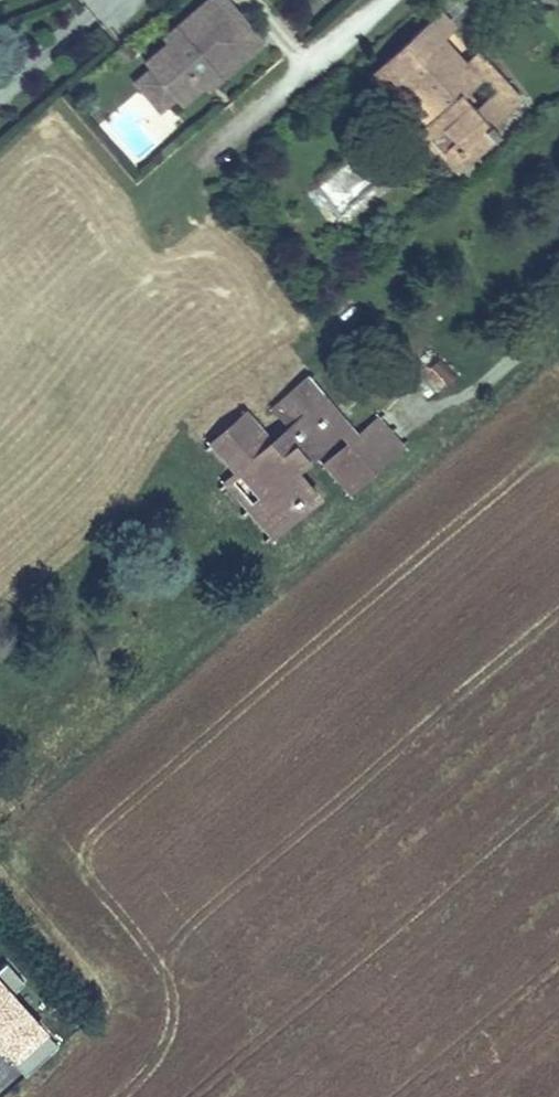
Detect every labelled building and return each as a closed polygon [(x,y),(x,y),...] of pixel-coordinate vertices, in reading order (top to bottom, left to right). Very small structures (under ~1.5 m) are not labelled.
[(220,78),(261,42),(231,6),(221,15),(208,0),(177,27),(186,37),(173,48),(169,43),(168,44),(145,63),(152,70),(174,97),(180,103),(203,84),(204,83),(199,78),(212,67),(220,78)] [(225,0),(209,0),(208,0),(221,15),(231,6),(225,0)] [(463,94),(478,80),(464,65),(440,39),(453,27),(439,12),(372,75),(374,77),(385,89),(404,72),(441,113),(422,130),(451,161),(481,133),(489,142),(499,133),(492,125),(519,100),(504,83),(495,91),(476,109),(463,94)] [(173,48),(186,37),(177,27),(164,39),(168,44),(169,43),(173,48)] [(504,83),(477,53),(464,65),(478,80),(482,77),(495,91),(504,83)] [(220,78),(212,67),(199,78),(204,83),(203,84),(207,89),(220,78)] [(174,97),(152,70),(138,82),(161,109),(174,97)] [(441,113),(404,72),(385,89),(422,130),(441,113)] [(385,89),(374,77),(369,82),(380,94),(385,89)] [(459,170),(489,142),(481,133),(451,161),(459,170)] [(323,398),(307,379),(297,388),(312,407),(323,398)] [(319,496),(296,470),(322,447),(311,435),(337,413),(323,398),(312,407),(297,388),(275,408),(291,426),(271,443),(246,413),(218,437),(267,493),(260,499),(259,500),(283,527),(319,496)] [(322,447),(338,433),(349,445),(357,437),(337,413),(311,435),(322,447)] [(352,491),(401,448),(376,420),(357,437),(349,445),(328,463),(352,491)] [(267,493),(218,437),(211,443),(260,499),(267,493)] [(283,527),(259,500),(250,508),(274,535),(283,527)]
